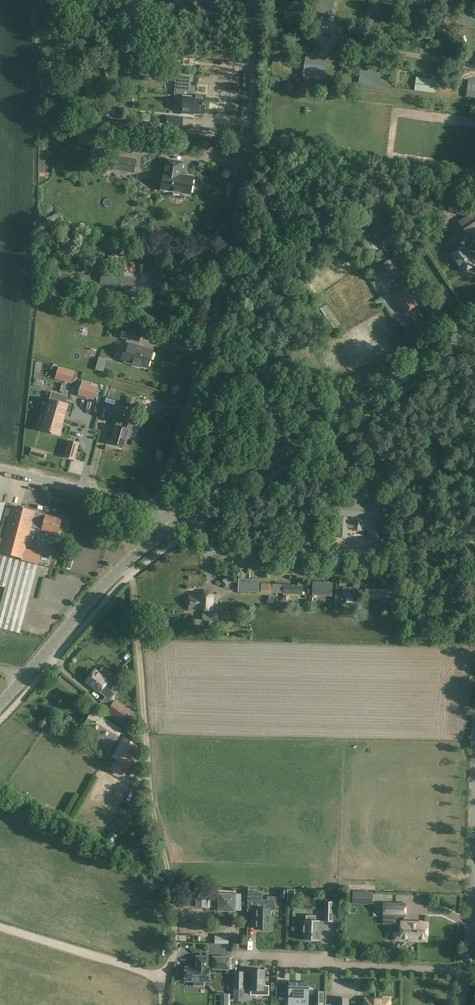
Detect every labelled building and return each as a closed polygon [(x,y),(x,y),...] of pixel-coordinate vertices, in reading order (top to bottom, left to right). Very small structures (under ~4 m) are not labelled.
[(313,12),(318,13),(318,14),(333,16),(335,0),(314,0),(313,12)] [(370,2),(368,15),(389,18),(390,5),(370,2)] [(458,21),(474,23),(474,10),(459,9),(458,21)] [(306,64),(305,76),(325,79),(327,60),(316,58),(316,55),(310,54),(309,65),(306,64)] [(361,71),(359,83),(379,86),(381,74),(361,71)] [(342,83),(352,83),(352,75),(342,75),(342,83)] [(176,76),(174,105),(182,106),(183,97),(193,98),(193,95),(195,95),(196,86),(191,86),(192,77),(176,76)] [(417,78),(414,91),(435,94),(437,77),(434,77),(433,80),(417,78)] [(274,78),(273,87),(281,88),(282,79),(274,78)] [(466,98),(474,99),(474,81),(469,80),(468,84),(466,98)] [(204,113),(205,96),(195,95),(193,95),(193,98),(183,97),(182,106),(182,114),(193,115),(194,112),(198,112),(198,113),(204,113)] [(182,126),(183,118),(167,116),(166,125),(182,126)] [(117,158),(115,171),(134,175),(137,162),(117,158)] [(165,174),(162,191),(174,194),(174,196),(181,197),(182,195),(191,197),(195,179),(182,177),(184,165),(168,162),(166,174),(165,174)] [(368,222),(376,229),(388,217),(380,210),(368,222)] [(459,222),(465,231),(474,224),(474,216),(473,213),(459,222)] [(61,222),(57,214),(46,219),(51,227),(61,222)] [(392,233),(380,244),(387,253),(399,243),(392,233)] [(462,247),(455,236),(445,243),(452,254),(451,254),(463,272),(474,264),(463,246),(462,247)] [(330,241),(323,248),(334,261),(341,254),(330,241)] [(64,242),(63,250),(71,251),(71,243),(64,242)] [(107,252),(108,243),(89,242),(89,250),(107,252)] [(339,242),(335,246),(340,252),(345,248),(339,242)] [(399,290),(405,286),(399,278),(405,274),(393,256),(388,260),(381,251),(375,254),(381,264),(378,266),(390,284),(393,282),(399,290)] [(110,253),(109,261),(108,265),(114,266),(116,254),(110,253)] [(103,274),(101,283),(126,287),(125,292),(134,294),(136,280),(103,274)] [(152,275),(151,287),(162,288),(163,276),(152,275)] [(318,297),(306,280),(299,285),(311,301),(318,297)] [(405,286),(399,290),(393,294),(396,300),(396,301),(404,314),(418,305),(405,287),(405,286)] [(324,307),(320,302),(314,307),(317,312),(324,307)] [(328,307),(319,313),(331,332),(340,326),(328,307)] [(124,329),(122,338),(128,339),(127,345),(130,346),(125,362),(133,364),(133,365),(141,368),(141,366),(149,368),(151,360),(153,360),(154,354),(153,353),(153,351),(138,347),(142,334),(124,329)] [(75,372),(59,368),(57,374),(61,375),(59,379),(72,383),(73,379),(75,372)] [(98,385),(83,381),(80,394),(94,398),(98,385)] [(45,414),(64,420),(68,406),(66,405),(69,397),(52,392),(45,414)] [(133,409),(135,399),(127,397),(125,407),(133,409)] [(143,406),(144,401),(137,399),(135,406),(143,408),(143,406)] [(151,412),(165,414),(167,403),(152,401),(151,412)] [(64,420),(45,414),(41,429),(60,435),(64,420)] [(130,438),(135,419),(126,417),(126,419),(118,417),(119,415),(111,443),(125,447),(127,437),(130,438)] [(74,458),(78,443),(69,440),(65,456),(74,458)] [(341,504),(338,538),(347,538),(348,528),(353,528),(353,530),(363,531),(363,529),(368,529),(368,540),(379,541),(381,506),(357,504),(358,494),(365,495),(366,486),(346,485),(345,504),(341,504)] [(24,560),(23,561),(38,565),(41,554),(26,550),(32,527),(33,521),(44,524),(42,530),(42,531),(58,535),(62,520),(46,516),(36,513),(36,512),(12,506),(11,510),(0,551),(0,553),(24,560)] [(0,558),(0,586),(5,587),(0,608),(0,628),(21,634),(38,566),(0,556),(0,558)] [(222,582),(227,587),(232,582),(227,577),(222,582)] [(237,579),(236,591),(259,592),(260,580),(237,579)] [(313,582),(313,596),(333,597),(334,583),(313,582)] [(273,593),(274,584),(262,583),(261,593),(273,594),(273,593)] [(274,584),(273,593),(303,595),(304,583),(299,583),(299,586),(274,584)] [(344,588),(343,597),(360,598),(361,584),(354,583),(354,588),(344,588)] [(367,589),(366,599),(391,600),(392,591),(393,591),(394,586),(388,585),(387,590),(367,589)] [(189,595),(189,611),(204,611),(204,621),(212,621),(212,611),(212,595),(211,595),(211,592),(204,592),(204,595),(189,595)] [(112,700),(114,697),(116,694),(113,692),(116,687),(112,684),(116,678),(115,677),(103,668),(99,673),(96,671),(87,682),(107,698),(100,706),(122,723),(130,712),(116,701),(115,702),(112,700)] [(86,724),(86,725),(83,730),(89,735),(93,729),(103,735),(97,744),(109,751),(122,731),(92,713),(86,724)] [(114,758),(118,760),(125,765),(130,767),(131,768),(142,749),(125,739),(114,758)] [(125,765),(118,760),(114,767),(116,767),(114,772),(119,775),(125,765)] [(373,892),(353,891),(353,892),(353,902),(373,903),(373,892)] [(248,892),(248,912),(256,912),(255,929),(270,929),(271,909),(275,910),(275,900),(262,900),(262,892),(248,892)] [(218,894),(218,912),(236,912),(236,894),(218,894)] [(298,904),(305,905),(305,910),(324,911),(325,898),(298,897),(298,904)] [(205,908),(206,900),(197,900),(197,908),(205,908)] [(333,902),(325,901),(324,921),(332,922),(333,902)] [(405,903),(384,903),(384,916),(405,917),(405,903)] [(304,940),(319,940),(319,920),(316,920),(316,915),(306,915),(306,920),(305,920),(304,925),(303,925),(303,934),(304,934),(304,940)] [(426,923),(401,922),(401,939),(408,940),(408,941),(417,941),(417,940),(426,940),(426,923)] [(180,941),(188,942),(188,932),(180,932),(180,941)] [(230,946),(254,945),(254,932),(230,933),(230,946)] [(196,967),(185,967),(185,981),(193,981),(193,986),(205,986),(205,981),(209,982),(209,968),(207,968),(208,957),(196,956),(196,967)] [(230,957),(214,957),(213,969),(229,969),(230,957)] [(340,979),(351,971),(348,967),(337,975),(340,979)] [(265,970),(251,970),(250,990),(257,990),(257,995),(269,995),(269,986),(264,985),(265,970)] [(244,1000),(245,971),(234,971),(233,1000),(244,1000)] [(289,1004),(308,1004),(309,982),(289,982),(289,1004)]
